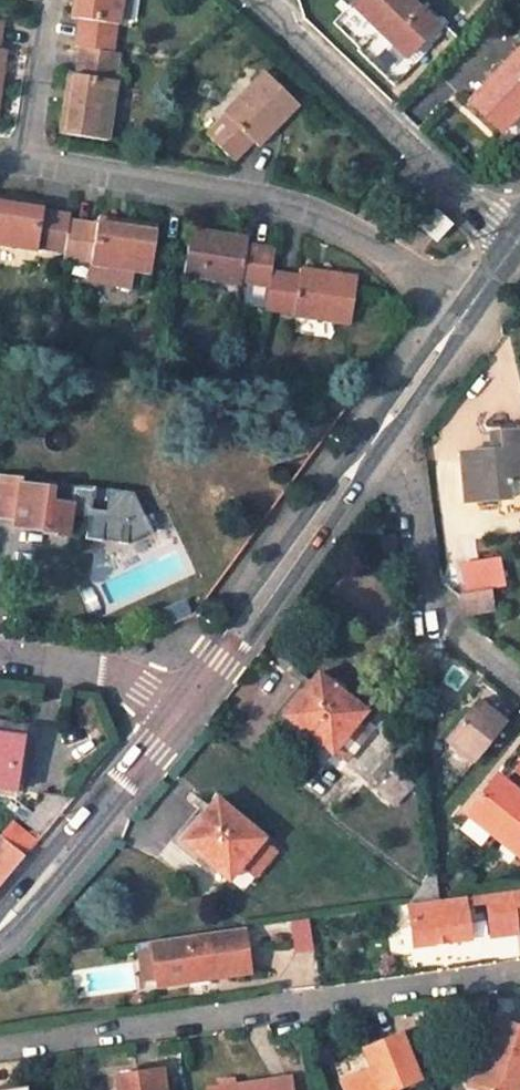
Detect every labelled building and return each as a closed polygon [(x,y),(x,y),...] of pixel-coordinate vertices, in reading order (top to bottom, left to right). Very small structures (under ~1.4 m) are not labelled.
[(72,16),(80,18),(75,46),(80,46),(113,51),(116,24),(119,24),(122,0),(74,0),(72,16)] [(353,3),(406,55),(436,23),(412,0),(356,0),(353,3)] [(70,74),(61,133),(107,139),(116,81),(112,80),(116,52),(113,51),(80,46),(76,75),(70,74)] [(470,99),(502,129),(519,110),(519,47),(470,99)] [(299,103),(265,71),(225,112),(226,114),(208,133),(235,159),(254,140),(258,144),(299,103)] [(423,196),(411,184),(404,192),(416,203),(423,196)] [(0,196),(0,243),(38,249),(38,247),(65,251),(70,220),(71,213),(43,209),(44,202),(0,196)] [(452,222),(438,208),(420,225),(437,239),(452,222)] [(151,270),(158,225),(98,217),(97,224),(70,220),(65,251),(64,257),(91,261),(88,286),(130,291),(133,268),(151,270)] [(250,236),(192,228),(184,273),(242,283),(243,280),(270,284),(272,271),(275,247),(248,243),(250,236)] [(351,322),(358,276),(300,268),(299,274),(272,271),(270,284),(267,308),(294,312),(294,314),(351,322)] [(245,303),(263,307),(266,290),(248,287),(245,303)] [(501,432),(502,449),(462,453),(465,501),(508,498),(508,504),(519,503),(519,430),(501,432)] [(71,516),(89,519),(86,540),(128,546),(154,534),(135,494),(74,485),(74,488),(51,485),(51,490),(22,486),(23,479),(0,475),(0,519),(17,521),(17,528),(45,532),(45,535),(68,538),(71,516)] [(376,553),(391,551),(388,534),(375,535),(376,553)] [(504,585),(500,557),(462,563),(466,592),(489,588),(504,585)] [(491,607),(489,588),(466,592),(456,594),(459,612),(491,607)] [(330,751),(362,711),(341,694),(347,687),(335,678),(329,685),(317,675),(313,680),(285,714),(316,739),(330,751)] [(316,739),(285,714),(313,680),(307,676),(275,715),(311,745),(316,739)] [(503,720),(477,699),(446,738),(472,760),(503,720)] [(15,790),(20,767),(11,766),(15,742),(0,740),(0,788),(15,790)] [(464,810),(490,832),(519,795),(519,757),(502,779),(495,772),(464,810)] [(397,767),(379,789),(395,803),(413,780),(397,767)] [(66,807),(52,795),(35,816),(21,805),(14,815),(42,837),(66,807)] [(215,800),(183,839),(228,875),(239,862),(254,874),(274,849),(215,800)] [(500,839),(519,855),(519,815),(500,839)] [(12,822),(0,837),(26,857),(38,843),(12,822)] [(26,857),(0,837),(0,889),(26,857)] [(438,897),(435,866),(419,886),(435,898),(438,897)] [(419,886),(406,902),(416,900),(435,898),(419,886)] [(460,936),(479,934),(475,903),(497,900),(502,931),(519,929),(519,886),(438,897),(435,898),(416,900),(422,941),(460,936)] [(246,925),(156,938),(162,981),(252,967),(246,925)] [(499,1018),(474,1087),(482,1089),(519,1089),(519,1027),(499,1018)] [(349,1089),(399,1089),(398,1089),(423,1078),(404,1035),(369,1051),(376,1068),(345,1081),(349,1089)] [(161,1072),(117,1079),(118,1089),(164,1089),(161,1072)] [(236,1088),(235,1080),(220,1082),(221,1089),(236,1088)] [(290,1080),(236,1088),(221,1089),(292,1089),(290,1080)]
